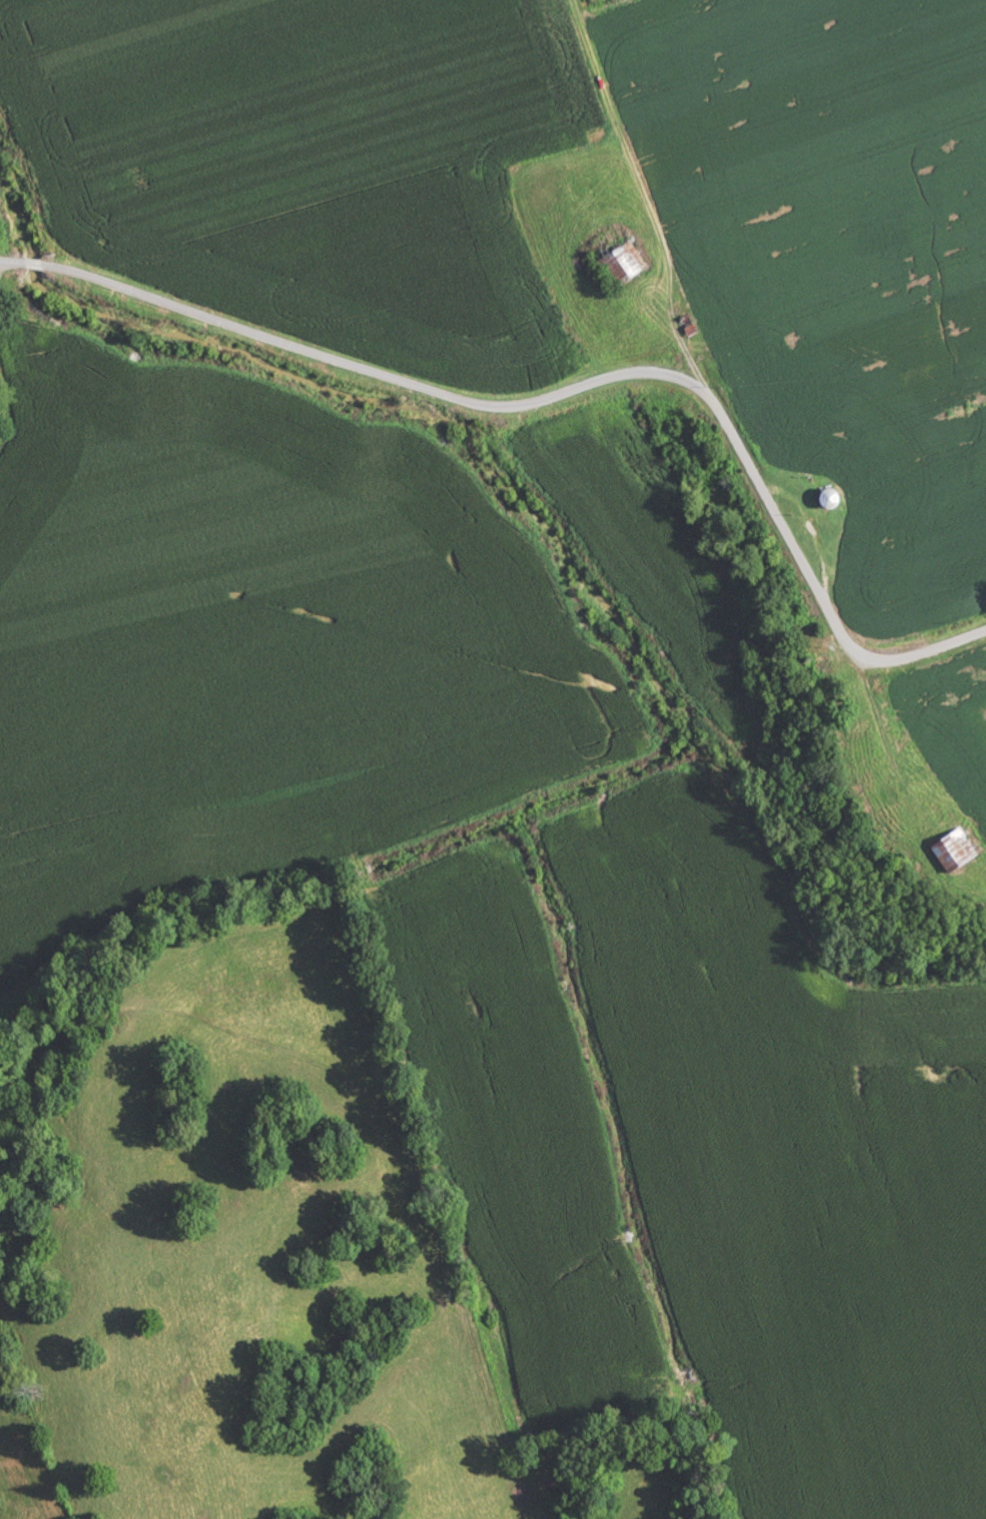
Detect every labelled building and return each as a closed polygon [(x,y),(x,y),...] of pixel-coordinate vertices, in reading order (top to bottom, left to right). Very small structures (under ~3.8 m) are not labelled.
[(645,270),(631,243),(609,255),(623,281),(645,270)] [(940,873),(974,857),(960,828),(926,844),(940,873)]
